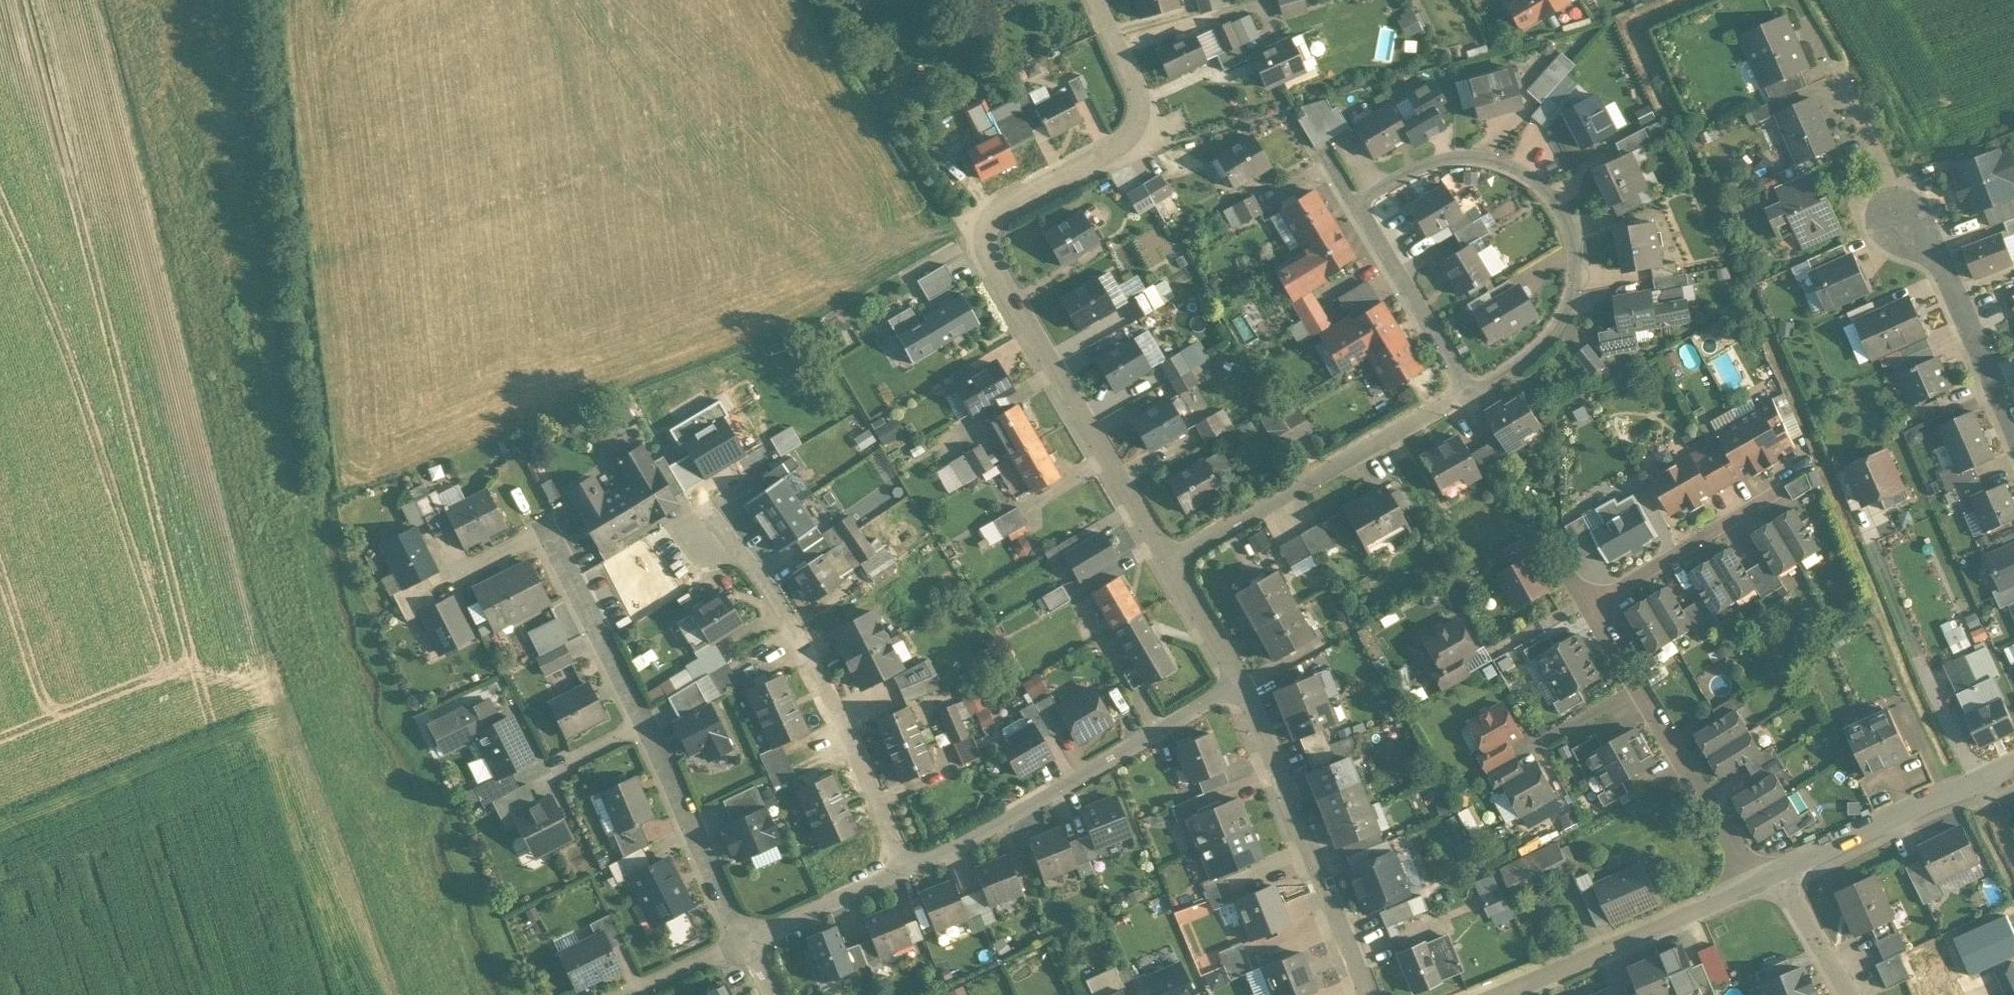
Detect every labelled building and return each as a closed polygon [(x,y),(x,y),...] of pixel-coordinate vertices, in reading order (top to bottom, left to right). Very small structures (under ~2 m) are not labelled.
[(1140,19),(1179,8),(1177,0),(1135,0),(1140,19)] [(1200,13),(1221,7),(1219,0),(1196,0),(1200,13)] [(1282,16),(1306,9),(1303,0),(1277,0),(1282,16)] [(1569,2),(1568,0),(1515,0),(1504,6),(1519,31),(1569,2)] [(1410,10),(1398,17),(1407,33),(1419,26),(1410,10)] [(1747,12),(1734,17),(1740,30),(1753,25),(1747,12)] [(1192,32),(1154,48),(1169,83),(1208,66),(1206,60),(1217,56),(1242,45),(1259,38),(1249,15),(1195,38),(1192,32)] [(1785,17),(1742,36),(1765,87),(1801,71),(1808,68),(1785,17)] [(1496,32),(1485,38),(1491,49),(1502,43),(1496,32)] [(1299,33),(1252,55),(1267,90),(1315,68),(1299,33)] [(1540,42),(1537,45),(1536,50),(1537,54),(1540,56),(1544,57),(1548,56),(1551,53),(1552,49),(1551,45),(1548,42),(1544,41),(1540,42)] [(1248,59),(1242,45),(1217,56),(1223,70),(1248,59)] [(1018,67),(1023,77),(1050,64),(1045,53),(1018,67)] [(1560,53),(1545,70),(1549,73),(1531,94),(1541,102),(1557,84),(1574,65),(1560,53)] [(1003,74),(1016,100),(1029,93),(1021,78),(1023,77),(1018,67),(1003,74)] [(1510,69),(1485,76),(1484,75),(1466,80),(1477,119),(1495,114),(1495,112),(1520,105),(1521,106),(1522,106),(1511,67),(1510,68),(1510,69)] [(1549,73),(1545,70),(1527,90),(1531,94),(1549,73)] [(1801,71),(1765,87),(1772,102),(1781,98),(1808,86),(1801,71)] [(1078,76),(1068,81),(1078,103),(1089,98),(1078,76)] [(1465,79),(1455,82),(1463,112),(1474,109),(1466,80),(1465,79)] [(1431,82),(1408,96),(1419,115),(1402,125),(1407,135),(1413,145),(1442,128),(1434,115),(1442,110),(1439,104),(1442,101),(1431,82)] [(1029,93),(1036,108),(1055,99),(1047,84),(1029,93)] [(1568,93),(1557,84),(1547,96),(1557,105),(1568,93)] [(1036,108),(1029,93),(1016,100),(1034,136),(1038,144),(1050,138),(1035,109),(1036,108)] [(1036,108),(1035,109),(1050,138),(1067,130),(1066,127),(1081,119),(1068,93),(1055,99),(1036,108)] [(1595,95),(1562,113),(1581,148),(1614,131),(1595,95)] [(1557,105),(1547,96),(1541,102),(1542,104),(1531,117),(1541,126),(1558,106),(1557,105)] [(1781,98),(1754,110),(1760,123),(1779,114),(1779,113),(1786,110),(1781,98)] [(1786,110),(1779,113),(1779,114),(1790,137),(1787,138),(1798,163),(1799,164),(1808,160),(1827,152),(1836,147),(1813,98),(1786,110)] [(982,100),(959,111),(970,132),(980,127),(993,121),(982,100)] [(1016,100),(989,113),(993,121),(980,127),(987,141),(967,151),(971,159),(966,162),(971,172),(976,169),(981,179),(1014,163),(1007,149),(1034,136),(1016,100)] [(1326,100),(1300,108),(1305,116),(1298,120),(1314,148),(1349,127),(1336,107),(1332,110),(1326,100)] [(1389,105),(1374,114),(1375,116),(1355,128),(1372,158),(1394,145),(1393,143),(1407,135),(1402,125),(1389,105)] [(1643,128),(1614,143),(1620,156),(1628,153),(1639,148),(1650,143),(1643,128)] [(1252,136),(1216,158),(1233,187),(1253,175),(1254,177),(1270,167),(1252,136)] [(1639,148),(1628,153),(1645,190),(1656,185),(1639,148)] [(1955,168),(1961,183),(1957,185),(1962,199),(1966,197),(1972,213),(1985,208),(2013,197),(2013,190),(2011,182),(2013,181),(2013,156),(2013,153),(2001,157),(1999,151),(1955,168)] [(1827,152),(1808,160),(1813,171),(1832,163),(1827,152)] [(1620,156),(1592,170),(1602,193),(1603,193),(1609,204),(1608,205),(1609,207),(1612,205),(1632,196),(1645,190),(1628,153),(1620,156)] [(1808,160),(1799,164),(1798,163),(1791,166),(1796,178),(1811,172),(1813,171),(1808,160)] [(1777,187),(1796,178),(1791,166),(1764,178),(1769,190),(1777,187)] [(1782,199),(1816,184),(1811,172),(1796,178),(1777,187),(1782,199)] [(1160,175),(1143,186),(1155,204),(1167,197),(1172,194),(1160,175)] [(1771,204),(1766,206),(1775,226),(1791,219),(1804,249),(1842,232),(1827,197),(1822,199),(1816,184),(1782,199),(1771,204)] [(1444,185),(1407,208),(1425,237),(1428,235),(1447,224),(1462,215),(1462,214),(1444,185)] [(1143,186),(1127,195),(1138,214),(1155,204),(1143,186)] [(1771,204),(1782,199),(1777,187),(1769,190),(1765,192),(1771,204)] [(1651,201),(1645,190),(1632,196),(1638,207),(1651,201)] [(1313,191),(1281,211),(1293,232),(1283,238),(1291,250),(1301,244),(1333,224),(1313,191)] [(1252,196),(1234,205),(1234,206),(1243,223),(1243,224),(1261,214),(1252,196)] [(1632,196),(1612,205),(1618,216),(1638,207),(1632,196)] [(1167,197),(1155,204),(1162,216),(1174,208),(1167,197)] [(1985,208),(1993,226),(2004,222),(2013,218),(2013,197),(1985,208)] [(1243,223),(1234,206),(1234,205),(1227,210),(1236,227),(1243,223)] [(1270,217),(1283,238),(1293,232),(1281,211),(1270,217)] [(1462,215),(1447,224),(1453,234),(1473,222),(1466,211),(1462,214),(1462,215)] [(1081,213),(1044,235),(1063,266),(1079,256),(1078,254),(1098,242),(1081,213)] [(1473,222),(1453,234),(1460,246),(1487,230),(1480,218),(1473,222)] [(2009,236),(2013,234),(2013,218),(2004,222),(2008,232),(2009,236)] [(1654,222),(1617,229),(1622,257),(1629,256),(1632,271),(1652,268),(1662,266),(1662,265),(1654,222)] [(1333,224),(1301,244),(1307,254),(1281,270),(1280,271),(1293,293),(1299,295),(1320,281),(1323,276),(1353,257),(1333,224)] [(1447,224),(1428,235),(1435,245),(1453,234),(1447,224)] [(2009,236),(2008,232),(2003,234),(2009,250),(2013,248),(2013,234),(2009,236)] [(2003,234),(1963,249),(1974,279),(2013,264),(2009,250),(2003,234)] [(1486,248),(1475,255),(1469,245),(1439,262),(1460,296),(1481,283),(1489,278),(1488,277),(1499,270),(1500,267),(1500,266),(1490,249),(1490,250),(1490,249),(1486,248)] [(1843,245),(1809,260),(1814,273),(1849,257),(1843,245)] [(1245,255),(1235,261),(1240,270),(1250,264),(1245,255)] [(1814,273),(1812,274),(1828,309),(1868,291),(1853,256),(1849,257),(1814,273)] [(1677,262),(1662,265),(1662,266),(1652,268),(1654,279),(1679,275),(1677,262)] [(946,269),(921,284),(933,303),(958,288),(946,269)] [(1109,272),(1097,279),(1115,309),(1125,303),(1146,291),(1136,274),(1118,286),(1109,272)] [(1679,275),(1654,279),(1656,292),(1660,291),(1684,287),(1689,286),(1687,273),(1679,275)] [(1212,274),(1207,283),(1215,288),(1220,279),(1212,274)] [(1487,293),(1495,288),(1489,278),(1481,283),(1487,293)] [(1097,279),(1060,300),(1077,329),(1097,317),(1098,319),(1115,309),(1097,279)] [(1164,279),(1153,285),(1153,287),(1163,304),(1175,298),(1164,279)] [(1367,280),(1337,298),(1351,321),(1381,303),(1367,280)] [(1466,306),(1472,316),(1514,291),(1508,280),(1495,288),(1487,293),(1466,306)] [(1694,285),(1689,286),(1684,287),(1686,302),(1696,301),(1694,285)] [(1146,291),(1125,303),(1135,320),(1163,304),(1153,287),(1146,291)] [(1514,291),(1472,316),(1488,341),(1499,334),(1501,337),(1537,315),(1520,287),(1514,291)] [(1652,292),(1615,299),(1621,330),(1601,334),(1605,355),(1638,349),(1635,329),(1660,325),(1661,328),(1690,322),(1686,302),(1684,287),(1660,291),(1660,292),(1656,297),(1658,306),(1654,307),(1652,292)] [(1310,292),(1292,303),(1302,319),(1320,309),(1310,292)] [(962,295),(923,318),(925,321),(898,337),(912,362),(978,323),(962,295)] [(1877,313),(1855,322),(1856,324),(1861,322),(1875,355),(1871,357),(1872,359),(1876,357),(1898,348),(1925,336),(1927,335),(1911,298),(1877,313)] [(1351,321),(1348,323),(1345,322),(1325,334),(1335,351),(1334,352),(1335,354),(1323,362),(1333,378),(1368,356),(1401,336),(1381,303),(1351,321)] [(1873,304),(1851,313),(1855,323),(1855,322),(1877,313),(1873,304)] [(1728,306),(1716,313),(1720,321),(1733,315),(1728,306)] [(910,307),(887,320),(896,336),(919,323),(910,307)] [(1320,309),(1302,319),(1302,320),(1312,336),(1330,326),(1320,309)] [(1795,326),(1782,318),(1774,331),(1787,339),(1795,326)] [(1302,320),(1290,327),(1300,343),(1312,336),(1302,320)] [(1855,323),(1843,328),(1859,365),(1872,359),(1871,357),(1875,355),(1861,322),(1856,324),(1855,322),(1855,323)] [(1133,339),(1150,368),(1165,359),(1148,331),(1133,339)] [(1401,336),(1368,356),(1388,389),(1421,369),(1401,336)] [(1925,336),(1898,348),(1902,359),(1930,347),(1925,336)] [(1133,339),(1096,361),(1114,392),(1131,382),(1130,380),(1150,368),(1133,339)] [(1465,342),(1455,348),(1462,359),(1472,353),(1465,342)] [(1195,343),(1178,353),(1189,370),(1205,361),(1195,343)] [(1605,365),(1588,345),(1576,355),(1592,375),(1605,365)] [(1930,347),(1904,358),(1909,369),(1935,358),(1930,347)] [(1893,363),(1902,359),(1898,348),(1876,357),(1881,368),(1893,363)] [(1676,350),(1664,356),(1667,365),(1680,360),(1676,350)] [(1178,353),(1160,363),(1171,381),(1189,370),(1178,353)] [(1909,369),(1899,374),(1913,405),(1950,389),(1937,357),(1935,358),(1909,369)] [(1893,363),(1899,374),(1909,369),(1904,358),(1902,359),(1893,363)] [(975,362),(944,381),(951,392),(957,388),(956,387),(981,372),(975,362)] [(981,372),(956,387),(957,388),(972,413),(987,404),(1004,394),(1011,390),(1010,388),(1011,388),(1012,384),(1008,376),(1004,375),(1003,376),(996,364),(981,372)] [(1189,370),(1171,381),(1178,394),(1197,384),(1189,370)] [(721,375),(703,386),(713,403),(715,407),(734,396),(721,375)] [(703,386),(675,403),(685,420),(713,403),(703,386)] [(995,417),(1012,407),(1004,394),(987,404),(995,417)] [(1524,397),(1507,407),(1504,402),(1485,413),(1500,437),(1509,452),(1510,452),(1528,441),(1524,436),(1541,426),(1544,431),(1545,431),(1524,397)] [(1788,431),(1773,398),(1758,406),(1777,438),(1788,431)] [(1169,400),(1132,422),(1149,450),(1168,438),(1170,441),(1186,431),(1169,400)] [(1777,438),(1758,406),(1756,407),(1752,400),(1733,410),(1764,465),(1777,458),(1775,454),(1783,449),(1777,438)] [(624,402),(610,410),(618,424),(632,415),(624,402)] [(1297,402),(1279,413),(1294,439),(1312,428),(1297,402)] [(713,403),(685,420),(694,434),(722,418),(715,407),(713,403)] [(1273,403),(1257,413),(1277,448),(1294,439),(1279,413),(1273,403)] [(1039,441),(1017,404),(1012,407),(995,417),(989,421),(1011,457),(1039,441)] [(1764,465),(1733,410),(1712,422),(1718,433),(1722,440),(1741,473),(1743,473),(1749,469),(1752,472),(1764,465)] [(1973,411),(1939,426),(1959,472),(1960,473),(1974,467),(1994,458),(1973,411)] [(1214,414),(1195,424),(1205,442),(1206,441),(1224,431),(1214,414)] [(881,418),(869,425),(882,445),(902,433),(893,417),(884,422),(881,418)] [(694,434),(685,440),(706,476),(743,454),(722,418),(694,434)] [(1252,421),(1238,429),(1243,438),(1257,430),(1252,421)] [(770,437),(780,455),(802,442),(792,425),(770,437)] [(1458,437),(1421,457),(1438,488),(1460,475),(1465,484),(1480,476),(1469,455),(1458,437)] [(1500,437),(1486,445),(1498,466),(1513,457),(1510,452),(1509,452),(1500,437)] [(1741,473),(1722,440),(1712,446),(1733,483),(1745,476),(1743,473),(1741,473)] [(1039,441),(1011,457),(1032,493),(1060,477),(1039,441)] [(993,467),(980,445),(964,455),(978,476),(978,477),(993,467)] [(1485,445),(1469,455),(1480,476),(1498,466),(1485,445)] [(630,485),(603,501),(589,477),(567,491),(581,514),(579,516),(598,548),(599,550),(619,538),(653,518),(654,520),(677,506),(672,498),(674,497),(657,469),(655,470),(651,463),(641,446),(616,461),(630,485)] [(1733,483),(1712,446),(1691,457),(1710,491),(1709,491),(1711,495),(1733,483)] [(1221,450),(1168,482),(1186,513),(1202,503),(1201,501),(1221,489),(1215,479),(1232,469),(1221,450)] [(1886,451),(1848,468),(1863,501),(1868,503),(1880,497),(1902,488),(1886,451)] [(978,476),(964,455),(949,463),(963,485),(977,476),(978,476)] [(684,491),(663,456),(651,463),(655,470),(657,469),(674,497),(684,491)] [(1010,457),(995,466),(1014,498),(1029,489),(1010,457)] [(1691,457),(1677,465),(1677,464),(1664,472),(1665,472),(1653,479),(1672,513),(1687,504),(1689,507),(1701,501),(1699,497),(1709,491),(1710,491),(1691,457)] [(762,475),(769,486),(789,473),(783,463),(762,475)] [(963,485),(949,463),(935,472),(949,494),(963,485)] [(440,466),(427,471),(431,481),(444,476),(440,466)] [(1974,467),(1960,473),(1959,472),(1943,479),(1949,492),(1954,490),(1954,489),(1979,478),(1974,467)] [(1806,473),(1785,486),(1794,500),(1812,488),(1806,473)] [(977,476),(967,483),(973,494),(984,487),(977,476)] [(746,502),(763,528),(800,503),(783,478),(746,502)] [(1979,478),(1954,489),(1954,490),(1959,500),(1984,489),(1979,478)] [(1634,496),(1621,503),(1608,482),(1596,488),(1594,485),(1587,489),(1589,492),(1588,493),(1607,526),(1606,527),(1623,557),(1658,537),(1641,507),(1634,496)] [(1940,482),(1929,486),(1932,495),(1943,490),(1940,482)] [(423,484),(409,491),(414,501),(428,494),(423,484)] [(457,484),(438,494),(445,508),(464,499),(457,484)] [(1972,498),(1977,511),(1986,531),(2013,520),(2013,505),(2005,484),(1972,498)] [(1385,486),(1343,510),(1368,555),(1369,555),(1363,544),(1403,522),(1409,532),(1410,532),(1385,486)] [(1902,488),(1880,497),(1885,510),(1907,500),(1902,488)] [(446,509),(445,510),(452,523),(464,548),(505,527),(486,489),(446,509)] [(438,494),(436,490),(428,494),(414,501),(424,522),(430,534),(452,523),(445,510),(446,509),(445,508),(438,494)] [(1949,492),(1947,493),(1951,503),(1959,500),(1954,490),(1949,492)] [(414,501),(404,506),(414,527),(424,522),(414,501)] [(800,503),(763,528),(780,552),(816,528),(800,503)] [(1016,507),(992,521),(1002,538),(1027,524),(1016,507)] [(1820,550),(1795,509),(1774,522),(1799,563),(1820,550)] [(1977,511),(1966,516),(1974,536),(1986,531),(1977,511)] [(1002,538),(992,521),(979,529),(989,546),(1002,538)] [(1799,563),(1774,522),(1752,535),(1767,559),(1778,576),(1778,575),(1799,563)] [(1320,523),(1299,535),(1311,555),(1313,559),(1334,547),(1320,523)] [(394,527),(378,535),(382,543),(398,535),(394,527)] [(382,543),(381,544),(404,589),(427,577),(437,572),(436,571),(414,527),(398,535),(382,543)] [(868,544),(858,530),(844,540),(853,553),(852,553),(859,563),(859,564),(860,564),(875,553),(869,544),(868,544)] [(1532,533),(1521,540),(1534,563),(1545,556),(1532,533)] [(1082,546),(1065,556),(1065,557),(1079,580),(1117,558),(1103,534),(1082,546)] [(1075,535),(1044,553),(1051,565),(1065,557),(1065,556),(1082,546),(1075,535)] [(1299,535),(1279,547),(1290,567),(1311,555),(1299,535)] [(619,538),(599,550),(598,548),(598,549),(605,561),(623,550),(625,549),(619,538)] [(875,553),(860,564),(871,581),(895,566),(876,539),(869,544),(875,553)] [(821,555),(793,574),(812,602),(840,583),(837,579),(859,563),(852,553),(853,553),(844,540),(821,555)] [(1017,540),(1013,547),(1018,555),(1025,554),(1030,548),(1025,540),(1017,540)] [(1530,557),(1521,540),(1504,549),(1510,560),(1515,557),(1519,563),(1530,557)] [(1987,558),(2001,588),(2001,589),(2013,583),(2013,546),(1987,558)] [(1732,547),(1711,561),(1736,601),(1756,589),(1757,588),(1747,571),(1732,547)] [(623,550),(605,561),(617,582),(635,571),(623,550)] [(1530,557),(1499,575),(1518,609),(1549,591),(1534,563),(1530,557)] [(1778,576),(1767,559),(1757,565),(1773,592),(1784,585),(1778,575),(1778,576)] [(1736,601),(1711,561),(1689,574),(1704,597),(1715,615),(1715,614),(1736,601)] [(528,562),(474,590),(480,600),(491,623),(505,616),(508,622),(548,602),(528,562)] [(599,562),(583,572),(592,588),(609,578),(599,562)] [(1773,592),(1757,565),(1747,571),(1757,588),(1756,589),(1763,599),(1773,592)] [(1274,572),(1236,593),(1256,628),(1294,607),(1274,572)] [(1119,576),(1091,593),(1112,629),(1140,613),(1119,576)] [(427,577),(404,589),(392,594),(398,605),(429,589),(433,587),(427,577)] [(2001,589),(2001,588),(1993,592),(2001,608),(2013,603),(2013,602),(2013,583),(2001,589)] [(1061,586),(1042,597),(1051,612),(1070,600),(1061,586)] [(1684,610),(1669,586),(1648,599),(1673,640),(1693,628),(1694,627),(1684,610)] [(429,589),(398,605),(407,622),(422,614),(421,613),(437,605),(429,589)] [(891,590),(880,597),(884,603),(895,596),(891,590)] [(725,593),(676,622),(695,653),(714,641),(743,623),(725,593)] [(1704,597),(1694,604),(1711,631),(1722,624),(1715,614),(1715,615),(1704,597)] [(437,605),(421,613),(422,614),(441,653),(470,638),(450,599),(437,605)] [(1673,640),(1648,599),(1626,612),(1652,653),(1673,640)] [(491,623),(480,600),(467,606),(479,630),(491,624),(491,623)] [(1711,631),(1694,604),(1684,610),(1694,627),(1693,628),(1700,638),(1711,631)] [(1351,613),(1358,626),(1372,618),(1365,605),(1351,613)] [(1294,607),(1256,628),(1274,660),(1313,639),(1294,607)] [(872,611),(833,631),(843,651),(841,652),(846,661),(887,640),(872,611)] [(1140,613),(1112,629),(1145,685),(1173,668),(1140,613)] [(1972,613),(1963,617),(1968,628),(1977,623),(1972,613)] [(1458,620),(1445,627),(1440,626),(1435,629),(1433,634),(1423,640),(1437,665),(1440,671),(1461,660),(1475,652),(1458,620)] [(1949,622),(1936,628),(1949,655),(1971,644),(1962,626),(1953,631),(1949,622)] [(1979,627),(1970,631),(1975,642),(1984,638),(1979,627)] [(1555,647),(1539,656),(1539,657),(1551,677),(1590,655),(1578,634),(1555,647)] [(1652,653),(1641,636),(1631,643),(1648,670),(1659,663),(1652,653)] [(1549,637),(1525,650),(1531,661),(1539,657),(1539,656),(1555,647),(1549,637)] [(887,640),(846,661),(850,670),(852,669),(862,688),(901,668),(887,640)] [(727,662),(714,641),(695,653),(698,658),(707,674),(727,662)] [(563,644),(536,657),(545,675),(572,662),(563,644)] [(1987,647),(1965,656),(1978,686),(1994,678),(1994,679),(2001,677),(1987,647)] [(2005,652),(2011,664),(2013,662),(2013,647),(2005,652)] [(1590,655),(1551,677),(1562,698),(1563,699),(1602,677),(1590,655)] [(1965,656),(1945,666),(1957,693),(1958,693),(1959,695),(1975,687),(1978,686),(1965,656)] [(698,658),(685,665),(695,681),(707,674),(698,658)] [(1461,660),(1440,671),(1437,665),(1430,669),(1441,689),(1469,673),(1461,660)] [(924,661),(893,677),(900,689),(922,680),(932,676),(924,661)] [(727,662),(707,674),(718,691),(720,695),(739,684),(727,662)] [(575,663),(546,675),(553,690),(581,677),(575,663)] [(1405,664),(1388,676),(1400,694),(1417,682),(1405,664)] [(1296,665),(1275,677),(1280,688),(1302,679),(1296,665)] [(707,674),(695,681),(705,699),(718,691),(707,674)] [(1314,674),(1275,690),(1285,715),(1324,699),(1314,674)] [(781,675),(747,690),(773,748),(780,745),(807,733),(781,675)] [(1037,675),(1023,683),(1031,697),(1046,688),(1037,675)] [(1975,687),(1959,695),(1958,693),(1957,693),(1967,715),(1981,746),(2013,730),(2013,724),(2002,699),(2003,699),(1994,679),(1994,678),(1978,686),(1975,687)] [(922,680),(900,689),(905,702),(927,693),(922,680)] [(695,681),(668,698),(680,721),(708,706),(705,699),(695,681)] [(587,683),(550,703),(567,736),(604,717),(587,683)] [(1057,707),(1057,708),(1068,727),(1077,742),(1111,723),(1091,688),(1057,707)] [(1579,690),(1563,699),(1562,698),(1554,703),(1561,714),(1585,700),(1579,690)] [(961,699),(962,701),(968,716),(975,713),(986,708),(979,691),(961,699)] [(1741,693),(1713,710),(1720,720),(1737,710),(1737,711),(1747,705),(1741,693)] [(1057,707),(1050,695),(1034,705),(1051,733),(1053,736),(1068,727),(1057,708),(1057,707)] [(1324,699),(1285,715),(1295,740),(1299,738),(1322,729),(1334,724),(1324,699)] [(499,723),(487,700),(467,711),(478,734),(477,735),(476,734),(472,736),(472,735),(469,736),(470,737),(468,738),(469,741),(468,741),(478,759),(487,755),(497,776),(498,777),(510,771),(532,760),(510,718),(499,723)] [(962,701),(954,704),(960,719),(968,716),(962,701)] [(1051,733),(1033,703),(1019,711),(1024,718),(1029,727),(1032,725),(1041,739),(1051,733)] [(1505,704),(1493,711),(1487,710),(1482,712),(1480,718),(1470,724),(1484,749),(1487,755),(1508,743),(1522,736),(1505,704)] [(680,721),(675,723),(690,754),(702,747),(709,760),(730,749),(724,737),(726,736),(710,705),(708,706),(680,721)] [(954,705),(939,711),(946,727),(961,721),(954,705)] [(464,707),(429,725),(444,753),(468,741),(469,741),(468,738),(470,737),(469,736),(472,735),(472,736),(476,734),(477,735),(478,734),(467,711),(466,711),(464,707)] [(907,707),(876,720),(889,751),(920,738),(907,707)] [(986,708),(975,713),(980,726),(992,721),(986,708)] [(1720,720),(1696,735),(1708,756),(1749,732),(1737,711),(1737,710),(1720,720)] [(1889,710),(1846,730),(1867,775),(1911,755),(1889,710)] [(1003,730),(1005,742),(1029,727),(1024,718),(1003,730)] [(961,721),(946,727),(953,743),(968,737),(961,721)] [(1005,742),(1003,743),(1012,758),(1009,759),(1019,776),(1051,757),(1041,739),(1032,725),(1029,727),(1005,742)] [(1603,746),(1589,754),(1589,755),(1599,772),(1648,745),(1642,733),(1638,735),(1635,728),(1603,746)] [(1322,729),(1299,738),(1304,749),(1327,740),(1322,729)] [(1749,732),(1708,756),(1721,777),(1745,763),(1762,753),(1762,752),(1749,732)] [(1210,734),(1177,747),(1191,784),(1198,781),(1223,771),(1225,771),(1210,734)] [(968,737),(953,743),(962,765),(981,757),(972,735),(968,737)] [(1331,751),(1335,762),(1347,757),(1362,751),(1355,735),(1329,745),(1331,751)] [(1597,736),(1573,749),(1576,755),(1579,761),(1589,755),(1589,754),(1603,746),(1597,736)] [(920,738),(889,751),(902,782),(933,769),(920,738)] [(1327,740),(1304,749),(1308,760),(1331,751),(1329,745),(1327,740)] [(1508,743),(1487,755),(1484,749),(1477,753),(1488,773),(1516,757),(1508,743)] [(1570,744),(1560,750),(1565,760),(1576,755),(1573,749),(1570,744)] [(780,745),(773,748),(760,754),(767,770),(788,761),(780,745)] [(1648,745),(1599,772),(1609,790),(1623,782),(1655,765),(1651,758),(1655,756),(1648,745)] [(1762,753),(1745,763),(1752,774),(1779,757),(1772,746),(1762,752),(1762,753)] [(1331,751),(1308,760),(1313,771),(1335,762),(1331,751)] [(1313,771),(1308,773),(1318,798),(1357,782),(1347,757),(1335,762),(1313,771)] [(1516,757),(1488,773),(1500,794),(1507,790),(1503,783),(1524,771),(1516,757)] [(1779,757),(1752,774),(1758,784),(1775,773),(1775,774),(1785,768),(1779,757)] [(788,761),(767,770),(775,787),(795,777),(788,761)] [(1182,763),(1173,766),(1182,789),(1191,785),(1191,784),(1182,763)] [(1524,771),(1503,783),(1507,790),(1521,814),(1531,809),(1537,810),(1542,807),(1543,802),(1556,795),(1538,764),(1524,771)] [(510,771),(498,777),(497,776),(473,788),(483,807),(492,802),(492,801),(519,788),(510,771)] [(1223,771),(1198,781),(1203,794),(1228,784),(1223,771)] [(1758,784),(1734,798),(1746,820),(1747,820),(1788,795),(1775,774),(1775,773),(1758,784)] [(831,774),(797,790),(823,848),(857,832),(831,774)] [(634,777),(601,791),(618,831),(618,832),(639,823),(652,818),(634,777)] [(1357,782),(1318,798),(1327,823),(1367,807),(1357,782)] [(1623,782),(1609,790),(1599,795),(1605,807),(1629,793),(1623,782)] [(519,788),(492,802),(506,829),(521,821),(517,814),(537,804),(526,783),(519,787),(519,788)] [(755,785),(723,801),(732,823),(765,809),(755,785)] [(613,833),(618,831),(601,791),(591,795),(608,835),(613,833)] [(1788,795),(1747,820),(1759,841),(1783,826),(1800,816),(1800,815),(1788,795)] [(537,804),(517,814),(521,821),(534,847),(544,842),(548,851),(572,838),(551,797),(537,804)] [(1115,797),(1099,803),(1100,805),(1082,812),(1090,834),(1096,848),(1097,848),(1130,835),(1115,797)] [(1194,798),(1172,807),(1178,823),(1188,819),(1188,818),(1200,813),(1194,798)] [(1200,813),(1188,818),(1188,819),(1200,849),(1248,829),(1236,798),(1200,813)] [(1378,803),(1367,807),(1377,832),(1388,828),(1378,803)] [(1862,804),(1851,804),(1851,815),(1862,815),(1862,804)] [(1367,807),(1327,823),(1337,848),(1341,846),(1363,837),(1377,832),(1367,807)] [(732,823),(723,827),(727,835),(724,836),(731,852),(734,851),(737,860),(780,842),(765,809),(732,823)] [(1573,809),(1560,816),(1566,829),(1580,822),(1573,809)] [(1800,816),(1783,826),(1789,837),(1817,820),(1810,809),(1800,815),(1800,816)] [(1456,817),(1447,821),(1451,829),(1460,825),(1456,817)] [(618,831),(613,833),(623,857),(642,848),(643,848),(649,845),(639,823),(618,832),(618,831)] [(1962,827),(1920,847),(1926,858),(1937,882),(1938,881),(1979,861),(1962,827)] [(1062,828),(1047,835),(1029,843),(1047,888),(1048,888),(1044,879),(1076,866),(1080,876),(1081,876),(1077,866),(1077,865),(1068,843),(1062,828)] [(1248,829),(1200,849),(1212,878),(1212,879),(1261,859),(1248,829)] [(1363,837),(1368,848),(1378,844),(1381,843),(1377,832),(1363,837)] [(1090,834),(1079,839),(1088,862),(1100,857),(1097,848),(1096,848),(1090,834)] [(1363,837),(1341,846),(1345,857),(1368,848),(1363,837)] [(1079,839),(1068,843),(1077,865),(1077,866),(1088,862),(1079,839)] [(1545,840),(1522,852),(1524,856),(1547,845),(1545,840)] [(1381,843),(1378,844),(1382,856),(1391,852),(1386,841),(1381,843)] [(1569,865),(1569,864),(1561,849),(1558,842),(1545,848),(1556,871),(1569,865)] [(1350,868),(1382,856),(1378,844),(1368,848),(1345,857),(1350,868)] [(1467,845),(1457,850),(1465,864),(1475,858),(1467,845)] [(1561,849),(1569,864),(1576,861),(1568,846),(1561,849)] [(623,857),(621,858),(621,859),(608,865),(617,883),(630,877),(651,866),(643,848),(642,848),(623,857)] [(1545,848),(1524,858),(1501,869),(1512,892),(1535,882),(1534,881),(1556,871),(1545,848)] [(1350,868),(1346,870),(1363,913),(1408,895),(1391,852),(1382,856),(1350,868)] [(1008,856),(992,862),(993,863),(975,871),(982,889),(989,906),(990,906),(1021,893),(1024,900),(1025,899),(1008,856)] [(1475,858),(1465,864),(1469,871),(1479,865),(1475,858)] [(1937,882),(1926,858),(1906,867),(1925,905),(1945,895),(1938,881),(1937,882)] [(651,866),(630,877),(643,901),(647,899),(659,923),(663,921),(669,932),(665,935),(673,950),(700,936),(686,909),(690,907),(665,859),(651,866)] [(1593,882),(1595,887),(1612,922),(1614,926),(1664,903),(1643,859),(1593,882)] [(1938,881),(1945,895),(1986,874),(1979,861),(1938,881)] [(1077,866),(1081,876),(1082,879),(1094,875),(1088,862),(1077,866)] [(1589,873),(1575,879),(1582,893),(1595,887),(1593,882),(1589,873)] [(1225,874),(1212,879),(1212,878),(1202,882),(1209,898),(1231,889),(1225,874)] [(1874,875),(1838,892),(1858,936),(1871,930),(1893,919),(1894,919),(1874,875)] [(1494,880),(1478,886),(1483,897),(1500,891),(1494,880)] [(960,898),(953,881),(938,887),(938,888),(921,895),(935,930),(967,918),(967,917),(960,898)] [(1271,885),(1235,900),(1236,901),(1252,940),(1287,926),(1271,885)] [(1612,922),(1595,887),(1582,893),(1598,928),(1612,922)] [(2000,888),(1990,893),(1995,904),(2005,899),(2000,888)] [(982,889),(971,894),(980,916),(992,911),(990,906),(989,906),(982,889)] [(1140,889),(1127,894),(1131,903),(1143,898),(1140,889)] [(1231,889),(1209,898),(1214,910),(1236,901),(1231,889)] [(1500,891),(1483,897),(1491,915),(1510,908),(1500,891)] [(971,894),(960,898),(967,917),(967,918),(968,921),(980,916),(971,894)] [(1420,895),(1379,913),(1385,927),(1427,910),(1420,895)] [(897,906),(882,913),(865,921),(872,939),(879,956),(880,956),(912,943),(905,925),(897,906)] [(535,908),(526,913),(531,922),(540,918),(535,908)] [(1510,908),(1491,915),(1494,923),(1514,915),(1510,908)] [(625,942),(610,914),(589,924),(596,937),(602,933),(610,950),(625,942)] [(1893,919),(1871,930),(1879,947),(1901,937),(1893,919)] [(915,921),(905,925),(912,943),(922,939),(915,921)] [(850,948),(843,931),(827,937),(828,938),(810,945),(824,980),(857,967),(850,948)] [(596,937),(560,954),(577,988),(619,967),(610,950),(602,933),(596,937)] [(1444,936),(1425,945),(1424,944),(1397,955),(1412,993),(1440,981),(1440,980),(1459,972),(1444,936)] [(1901,937),(1879,947),(1885,960),(1885,961),(1899,954),(1907,950),(1901,937)] [(872,939),(861,943),(870,966),(882,961),(880,956),(879,956),(872,939)] [(861,943),(850,948),(858,967),(857,967),(858,970),(870,966),(861,943)] [(1241,943),(1219,953),(1224,966),(1247,957),(1241,943)] [(1690,967),(1681,947),(1657,957),(1673,994),(1681,994),(1698,988),(1690,967)] [(1262,967),(1273,994),(1309,994),(1314,993),(1298,952),(1262,967)] [(1147,978),(1154,994),(1193,994),(1174,953),(1173,954),(1178,964),(1147,978)] [(1899,954),(1885,961),(1885,960),(1877,964),(1888,989),(1911,978),(1899,954)] [(1242,975),(1253,971),(1247,957),(1224,966),(1230,981),(1242,975)] [(1657,957),(1631,968),(1641,991),(1643,994),(1673,994),(1657,957)] [(1793,972),(1788,959),(1757,972),(1762,985),(1793,972)] [(882,961),(870,966),(874,976),(886,972),(882,961)] [(1690,967),(1698,988),(1702,994),(1711,991),(1699,963),(1690,967)] [(1997,974),(2007,994),(2013,994),(2013,966),(1997,974)] [(1085,981),(1092,994),(1128,994),(1125,988),(1124,988),(1117,973),(1118,972),(1115,967),(1085,981)] [(1129,967),(1118,972),(1117,973),(1124,988),(1125,988),(1128,994),(1141,994),(1134,978),(1129,967)] [(1253,971),(1242,975),(1250,994),(1273,994),(1262,967),(1253,971)] [(1762,985),(1766,994),(1816,994),(1814,990),(1816,989),(1811,976),(1808,977),(1804,968),(1793,972),(1762,985)] [(886,972),(874,976),(877,986),(889,981),(886,972)] [(1134,978),(1141,994),(1154,994),(1147,978),(1145,973),(1134,978)] [(704,994),(730,994),(724,984),(704,994)] [(947,991),(949,994),(966,994),(961,984),(947,991)]
